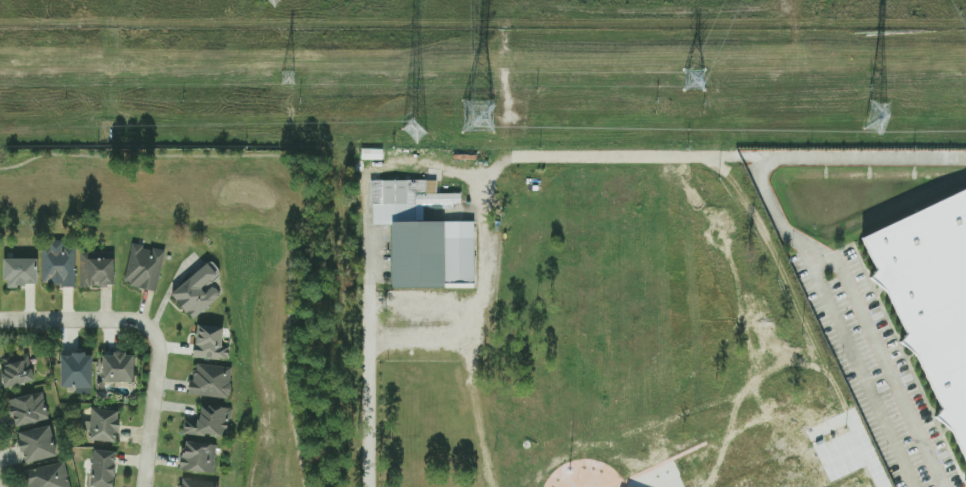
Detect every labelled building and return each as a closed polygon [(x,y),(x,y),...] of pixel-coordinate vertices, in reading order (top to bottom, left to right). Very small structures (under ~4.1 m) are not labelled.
[(363,160),(382,160),(382,150),(363,149),(363,160)] [(395,288),(461,287),(476,287),(474,221),(423,222),(423,205),(461,204),(461,193),(437,194),(436,180),(370,181),(371,225),(393,225),(395,288)] [(868,239),(965,192),(965,451),(956,431),(941,420),(948,410),(921,357),(906,346),(913,336),(891,291),(877,279),(883,271),(868,239)] [(74,285),(75,246),(64,246),(64,239),(42,239),(41,284),(74,285)] [(124,284),(157,290),(164,250),(131,244),(124,284)] [(115,254),(80,253),(79,285),(115,286),(115,254)] [(38,285),(38,258),(5,258),(5,285),(38,285)] [(172,293),(193,319),(221,295),(212,283),(220,276),(209,262),(172,293)] [(223,346),(224,325),(196,324),(195,358),(229,359),(229,346),(223,346)] [(35,380),(27,352),(2,359),(5,372),(1,373),(5,388),(35,380)] [(92,353),(61,353),(62,387),(75,387),(75,394),(93,394),(92,353)] [(135,353),(103,353),(103,381),(134,381),(135,353)] [(233,368),(194,362),(190,393),(228,399),(233,368)] [(9,400),(16,427),(49,418),(42,390),(9,400)] [(182,432),(227,438),(231,407),(202,404),(200,421),(184,419),(182,432)] [(90,440),(119,441),(120,410),(91,409),(90,440)] [(25,463),(58,455),(50,424),(18,432),(25,463)] [(181,469),(214,472),(216,444),(184,441),(181,469)] [(93,450),(92,486),(103,486),(115,486),(116,450),(93,450)] [(64,461),(25,470),(29,486),(70,486),(64,461)]
